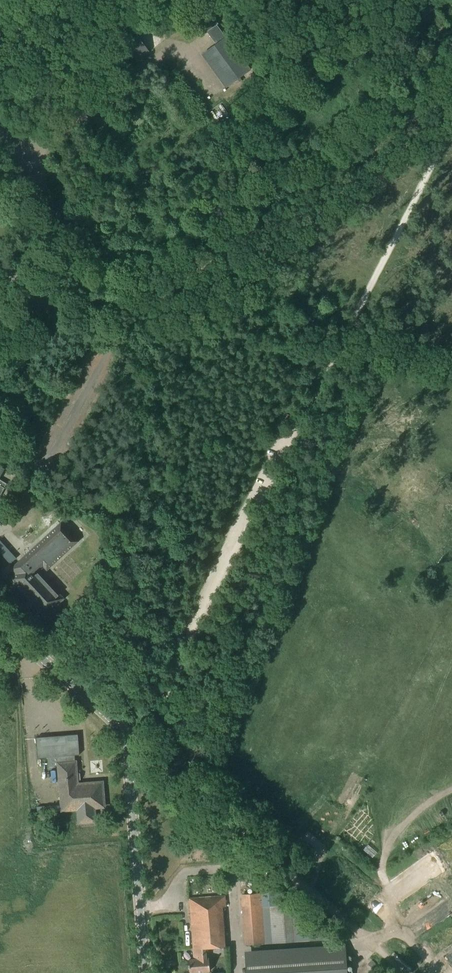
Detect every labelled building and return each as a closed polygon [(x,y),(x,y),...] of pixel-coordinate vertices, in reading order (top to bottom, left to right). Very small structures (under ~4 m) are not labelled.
[(210,15),(197,24),(203,34),(206,32),(216,45),(202,55),(226,88),(250,70),(248,68),(251,66),(247,60),(244,62),(226,37),(225,38),(215,25),(216,24),(210,15)] [(137,34),(124,44),(136,60),(149,50),(137,34)] [(14,573),(8,578),(28,601),(26,603),(35,614),(38,612),(42,617),(62,599),(38,571),(43,567),(46,570),(78,542),(61,522),(9,568),(14,573)] [(77,734),(36,738),(37,758),(47,757),(48,766),(58,766),(61,810),(77,809),(78,822),(94,821),(93,808),(103,807),(102,782),(77,784),(76,780),(80,780),(79,773),(76,773),(74,755),(79,755),(77,734)] [(395,802),(403,794),(400,790),(392,799),(395,802)] [(423,825),(417,832),(422,836),(428,829),(423,825)] [(307,844),(301,851),(309,858),(311,855),(309,853),(312,851),(313,849),(307,844)] [(261,894),(254,894),(244,895),(245,907),(262,906),(261,894)] [(264,933),(262,906),(245,907),(244,895),(241,895),(244,934),(264,933)] [(192,946),(204,945),(219,944),(219,947),(223,947),(221,917),(223,917),(222,907),(226,907),(225,896),(189,898),(192,946)] [(443,914),(451,910),(446,899),(438,903),(443,914)] [(418,902),(411,908),(415,913),(411,915),(415,919),(429,908),(426,904),(423,907),(418,902)] [(292,941),(290,905),(269,907),(272,943),(292,941)] [(244,934),(245,945),(265,943),(264,933),(244,934)] [(204,945),(192,946),(193,949),(196,949),(197,959),(189,960),(190,972),(210,971),(209,959),(206,959),(205,948),(204,948),(204,945)] [(248,957),(249,972),(331,972),(330,951),(248,957)] [(378,965),(377,963),(371,958),(367,962),(374,969),(378,965)]
